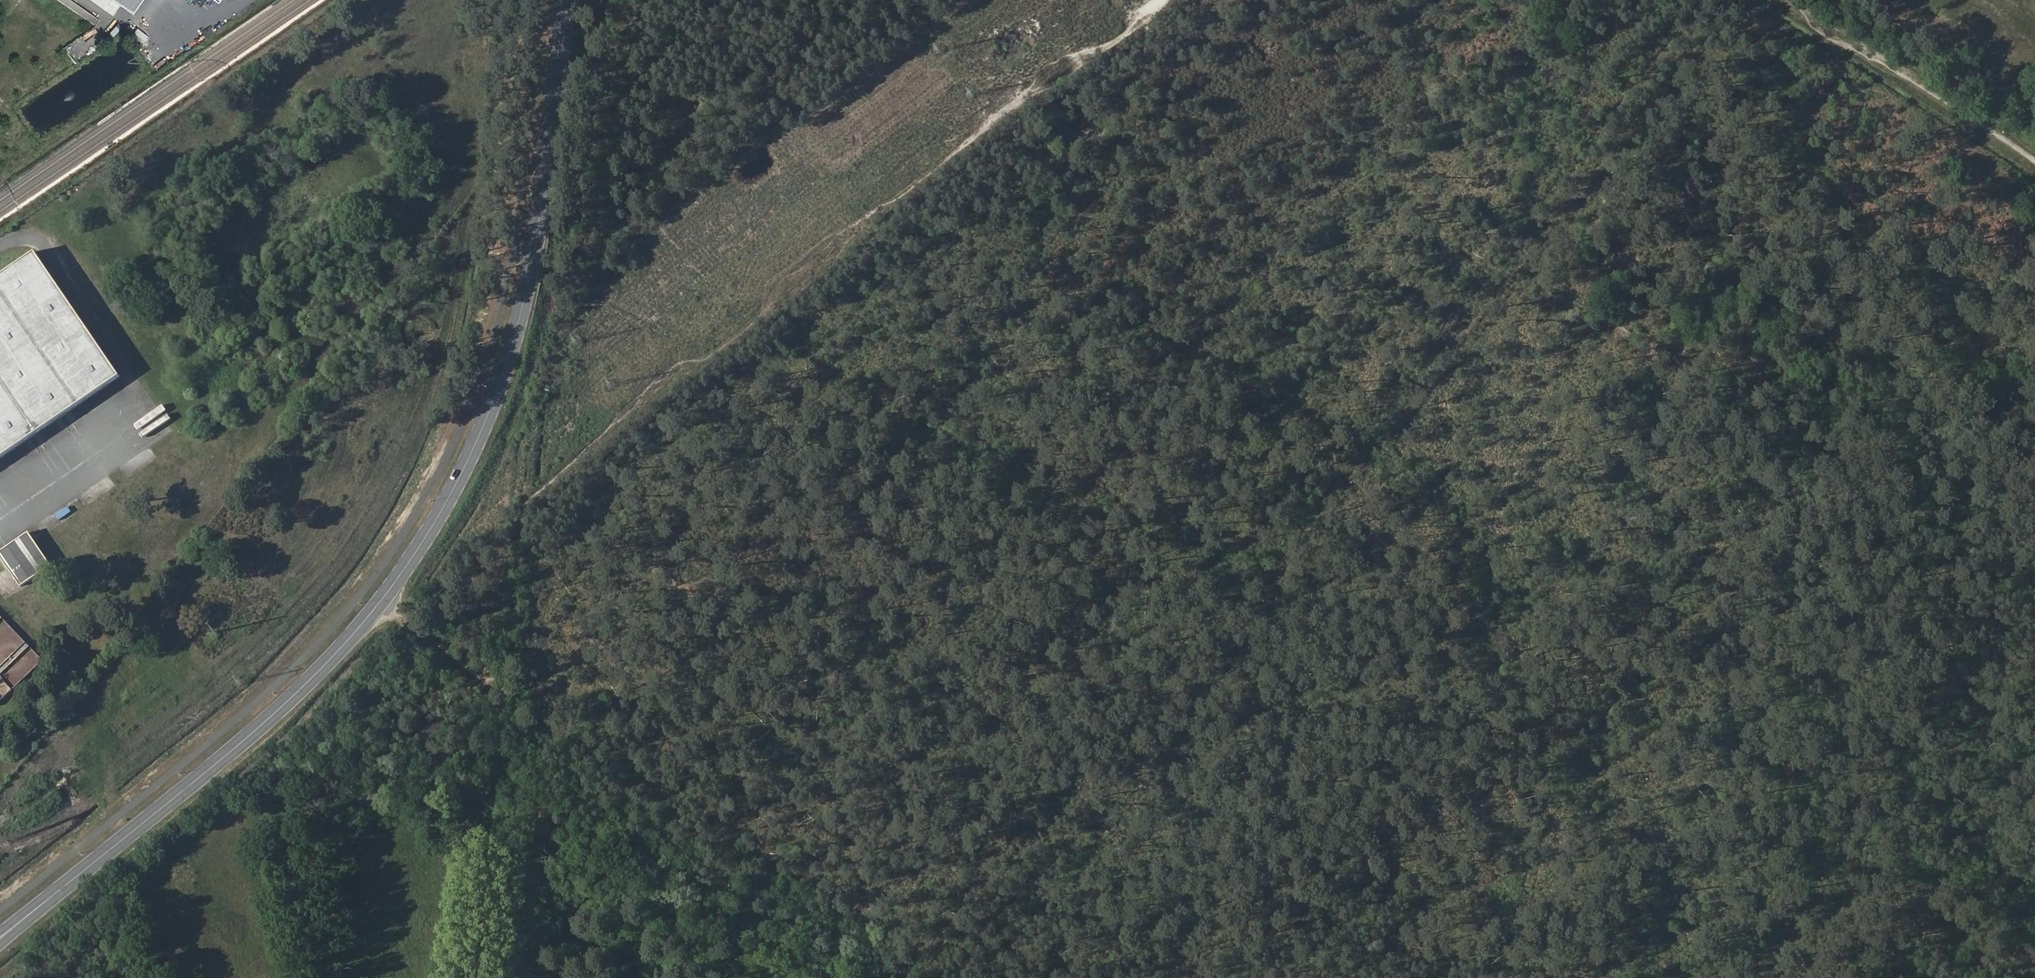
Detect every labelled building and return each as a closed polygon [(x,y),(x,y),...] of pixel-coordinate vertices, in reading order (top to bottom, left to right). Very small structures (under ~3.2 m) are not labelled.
[(121,6),(112,0),(91,0),(115,16),(121,6)] [(132,14),(141,0),(126,0),(121,6),(132,14)] [(119,376),(35,252),(0,276),(0,457),(119,376)] [(51,565),(28,532),(0,551),(0,556),(20,586),(51,565)] [(43,661),(0,616),(0,702),(43,661)]
